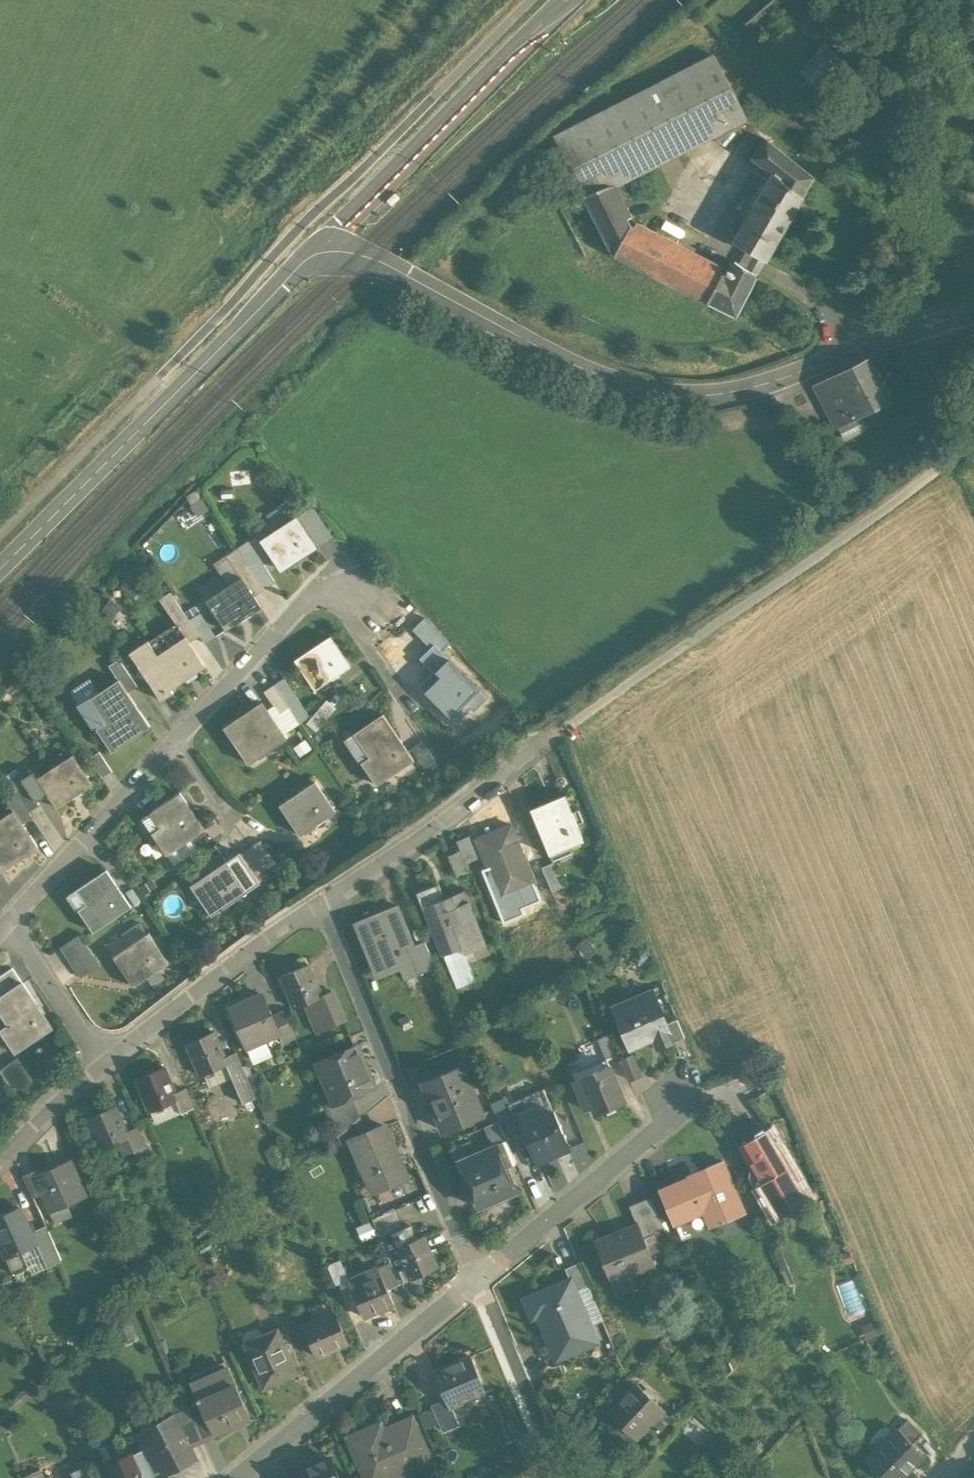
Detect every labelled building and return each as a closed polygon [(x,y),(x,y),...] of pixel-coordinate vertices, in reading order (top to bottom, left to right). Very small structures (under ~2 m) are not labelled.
[(824,45),(803,68),(824,86),(845,63),(837,56),(841,52),(836,48),(832,52),(824,45)] [(728,52),(719,57),(723,65),(732,60),(728,52)] [(715,55),(555,137),(584,195),(611,187),(711,136),(723,145),(728,139),(747,118),(715,55)] [(813,178),(766,140),(751,158),(769,172),(766,178),(770,181),(766,187),(762,184),(754,198),(758,201),(748,218),(757,224),(743,248),(754,254),(765,261),(813,178)] [(727,276),(630,226),(611,187),(584,195),(615,254),(735,317),(749,290),(727,276)] [(765,261),(754,254),(746,269),(757,276),(765,261)] [(746,269),(734,262),(727,276),(749,290),(757,276),(746,269)] [(871,360),(816,388),(836,429),(892,400),(871,360)] [(296,517),(262,541),(273,558),(281,570),(316,547),(296,517)] [(260,559),(263,564),(273,558),(262,541),(258,535),(237,548),(249,566),(260,559)] [(237,548),(226,556),(238,574),(249,566),(237,548)] [(260,559),(249,566),(264,588),(274,581),(263,564),(260,559)] [(264,588),(249,566),(238,574),(240,578),(241,578),(253,596),(264,588)] [(240,578),(205,601),(225,631),(260,607),(253,596),(241,578),(240,578)] [(187,617),(170,592),(159,599),(176,624),(187,617)] [(199,635),(187,617),(176,624),(184,637),(185,637),(189,642),(199,635)] [(441,652),(450,644),(425,618),(413,629),(431,648),(434,645),(441,652)] [(330,636),(295,660),(315,689),(350,666),(330,636)] [(157,655),(150,660),(162,679),(170,690),(205,666),(189,642),(185,637),(184,637),(157,655)] [(157,655),(147,641),(129,653),(140,669),(139,675),(145,676),(151,686),(162,679),(150,660),(157,655)] [(441,652),(434,645),(431,648),(420,658),(437,675),(422,689),(453,721),(468,707),(473,713),(487,699),(441,652)] [(136,686),(118,659),(108,666),(118,680),(126,692),(127,692),(136,686)] [(78,699),(94,688),(87,678),(72,689),(78,699)] [(162,679),(151,686),(161,700),(172,693),(170,690),(162,679)] [(296,697),(283,679),(274,685),(286,704),(287,703),(296,697)] [(118,680),(88,700),(104,723),(96,729),(112,752),(150,726),(127,692),(126,692),(118,680)] [(286,704),(274,685),(263,692),(278,714),(289,707),(287,703),(286,704)] [(309,717),(296,697),(287,703),(289,707),(300,723),(309,717)] [(104,723),(88,700),(80,705),(96,729),(104,723)] [(285,739),(261,703),(232,722),(241,737),(233,742),(248,764),(285,739)] [(383,714),(353,734),(369,757),(361,763),(376,786),(414,761),(383,714)] [(423,743),(411,751),(426,772),(437,764),(423,743)] [(112,771),(99,751),(89,758),(102,778),(112,771)] [(72,756),(38,779),(46,792),(47,794),(57,808),(92,785),(72,756)] [(38,779),(34,772),(22,780),(24,783),(37,801),(47,794),(46,792),(38,779)] [(37,801),(24,783),(14,790),(28,812),(39,805),(37,801)] [(315,783),(280,806),(300,835),(334,812),(315,783)] [(28,812),(14,790),(3,797),(12,811),(13,811),(21,823),(31,817),(28,812)] [(180,794),(151,813),(160,827),(152,833),(167,855),(188,840),(204,830),(180,794)] [(565,794),(530,808),(549,854),(584,840),(565,794)] [(0,820),(0,873),(38,848),(21,823),(13,811),(12,811),(0,820)] [(511,823),(477,837),(484,853),(485,857),(487,856),(491,865),(482,869),(504,922),(525,913),(523,908),(542,900),(535,883),(535,882),(511,823)] [(473,838),(472,834),(457,840),(461,849),(466,861),(484,853),(477,837),(473,838)] [(188,840),(167,855),(174,866),(196,851),(188,840)] [(260,841),(250,848),(265,870),(275,863),(260,841)] [(265,870),(250,848),(240,855),(255,877),(265,870)] [(461,849),(448,854),(456,874),(469,869),(466,861),(461,849)] [(564,886),(554,862),(542,867),(552,891),(564,886)] [(226,863),(191,886),(211,916),(246,892),(226,863)] [(106,870),(77,890),(87,904),(79,910),(93,931),(131,906),(106,870)] [(444,898),(438,884),(418,892),(443,953),(462,945),(465,953),(487,944),(465,890),(444,898)] [(397,904),(359,920),(375,960),(380,957),(387,973),(414,962),(418,972),(435,965),(425,941),(414,945),(397,904)] [(148,934),(114,957),(134,986),(168,963),(148,934)] [(79,935),(61,947),(68,957),(86,945),(79,935)] [(86,945),(68,957),(74,967),(93,955),(86,945)] [(93,955),(74,967),(81,977),(100,965),(93,955)] [(309,963),(281,975),(282,976),(283,976),(295,1006),(295,1007),(306,1003),(322,996),(322,995),(321,995),(308,965),(309,965),(309,963)] [(0,975),(0,1030),(15,1053),(53,1028),(12,967),(0,975)] [(332,990),(322,995),(322,996),(329,1014),(340,1010),(332,990)] [(263,994),(230,1008),(247,1047),(278,1033),(280,1033),(272,1015),(263,994)] [(654,994),(637,1001),(638,1002),(614,1012),(629,1049),(653,1039),(657,1049),(674,1041),(666,1023),(654,994)] [(322,996),(306,1003),(314,1021),(323,1017),(329,1014),(322,996)] [(295,1036),(284,1010),(272,1015),(280,1033),(278,1033),(282,1041),(295,1036)] [(329,1014),(323,1017),(327,1027),(345,1020),(340,1010),(329,1014)] [(684,1037),(677,1019),(666,1023),(674,1041),(684,1037)] [(214,1031),(188,1042),(202,1073),(227,1063),(228,1062),(225,1056),(214,1031)] [(618,1054),(610,1033),(598,1038),(606,1058),(618,1054)] [(373,1087),(357,1045),(318,1061),(334,1101),(335,1102),(352,1095),(373,1087)] [(236,1052),(225,1056),(228,1062),(227,1063),(244,1103),(256,1098),(254,1094),(247,1078),(236,1052)] [(632,1054),(621,1059),(630,1079),(640,1074),(632,1054)] [(21,1058),(1,1072),(21,1101),(41,1088),(21,1058)] [(610,1065),(575,1079),(583,1100),(589,1098),(596,1113),(625,1101),(610,1065)] [(463,1066),(424,1083),(443,1129),(482,1113),(463,1066)] [(175,1092),(164,1067),(138,1078),(151,1109),(176,1098),(177,1098),(175,1092)] [(258,1073),(247,1078),(254,1094),(265,1089),(258,1073)] [(228,1105),(237,1103),(230,1078),(222,1080),(228,1105)] [(182,1113),(194,1108),(185,1088),(175,1092),(177,1098),(176,1098),(182,1113)] [(522,1124),(553,1111),(544,1090),(509,1105),(515,1118),(512,1119),(516,1127),(522,1124)] [(352,1095),(335,1102),(334,1101),(325,1105),(338,1136),(360,1117),(361,1116),(352,1095)] [(506,1097),(492,1103),(500,1124),(512,1119),(515,1118),(509,1105),(506,1097)] [(115,1105),(90,1117),(103,1148),(127,1137),(129,1137),(126,1131),(115,1105)] [(553,1111),(522,1124),(537,1160),(569,1146),(553,1111)] [(360,1117),(338,1136),(341,1144),(352,1140),(352,1139),(367,1132),(360,1117)] [(367,1132),(352,1139),(352,1140),(374,1191),(407,1177),(385,1125),(367,1132)] [(137,1126),(126,1131),(129,1137),(127,1137),(134,1151),(145,1146),(137,1126)] [(774,1137),(759,1146),(755,1139),(742,1146),(763,1182),(758,1186),(774,1214),(807,1194),(774,1137)] [(496,1143),(459,1159),(479,1208),(516,1192),(496,1143)] [(145,1146),(134,1151),(139,1164),(151,1159),(145,1146)] [(37,1174),(36,1175),(43,1192),(51,1211),(85,1196),(70,1160),(37,1174)] [(699,1174),(660,1190),(675,1224),(713,1208),(719,1223),(744,1213),(723,1162),(698,1172),(699,1174)] [(35,1170),(24,1175),(33,1196),(43,1192),(36,1175),(37,1174),(35,1170)] [(650,1196),(629,1205),(637,1224),(638,1224),(650,1254),(670,1245),(650,1196)] [(0,1216),(0,1237),(2,1241),(0,1242),(6,1257),(21,1250),(37,1244),(27,1221),(25,1221),(20,1208),(0,1216)] [(637,1224),(595,1241),(612,1282),(655,1264),(650,1254),(638,1224),(637,1224)] [(47,1227),(35,1231),(44,1252),(56,1248),(47,1227)] [(410,1227),(390,1235),(395,1248),(398,1247),(397,1246),(415,1239),(410,1227)] [(415,1239),(397,1246),(398,1247),(407,1268),(401,1270),(406,1281),(436,1268),(423,1235),(415,1239)] [(56,1248),(44,1252),(51,1267),(61,1261),(56,1248)] [(21,1250),(6,1257),(13,1274),(29,1267),(21,1250)] [(391,1263),(378,1268),(387,1289),(400,1283),(391,1263)] [(580,1263),(566,1269),(570,1280),(571,1279),(576,1291),(589,1285),(580,1263)] [(378,1268),(348,1281),(363,1317),(393,1304),(387,1289),(378,1268)] [(570,1280),(524,1298),(533,1319),(538,1316),(556,1361),(598,1344),(576,1291),(571,1279),(570,1280)] [(23,1312),(10,1281),(4,1283),(14,1307),(18,1314),(23,1312)] [(4,1283),(0,1285),(0,1307),(2,1312),(14,1307),(4,1283)] [(331,1301),(309,1311),(314,1322),(335,1313),(331,1301)] [(314,1322),(304,1327),(317,1357),(348,1344),(335,1313),(314,1322)] [(278,1329),(258,1337),(261,1345),(248,1351),(264,1388),(297,1373),(278,1329)] [(470,1358),(435,1373),(448,1403),(450,1408),(485,1393),(470,1358)] [(228,1368),(191,1384),(198,1400),(236,1384),(228,1368)] [(236,1384),(198,1400),(204,1412),(214,1435),(230,1428),(228,1424),(249,1415),(236,1384)] [(663,1409),(637,1385),(610,1414),(622,1426),(630,1433),(636,1439),(643,1431),(656,1417),(663,1409)] [(457,1427),(450,1408),(448,1403),(434,1409),(444,1432),(457,1427)] [(203,1439),(193,1417),(192,1417),(188,1408),(174,1415),(180,1426),(189,1445),(203,1439)] [(204,1412),(193,1417),(203,1439),(214,1435),(204,1412)] [(174,1415),(164,1420),(169,1432),(180,1426),(174,1415)] [(656,1417),(643,1431),(651,1439),(665,1425),(656,1417)] [(371,1435),(368,1429),(348,1437),(365,1477),(385,1477),(407,1469),(409,1475),(432,1465),(412,1418),(371,1435)] [(180,1426),(169,1432),(164,1420),(144,1430),(150,1441),(149,1442),(165,1474),(196,1459),(189,1445),(180,1426)] [(923,1435),(908,1420),(899,1429),(913,1444),(923,1435)] [(622,1426),(616,1434),(623,1441),(630,1433),(622,1426)] [(899,1429),(868,1461),(885,1477),(901,1477),(924,1455),(913,1444),(899,1429)] [(143,1453),(132,1458),(139,1474),(141,1477),(154,1477),(143,1453)] [(112,1465),(117,1477),(130,1477),(139,1474),(132,1458),(132,1457),(112,1465)] [(298,1472),(300,1477),(339,1477),(331,1458),(298,1472)]
